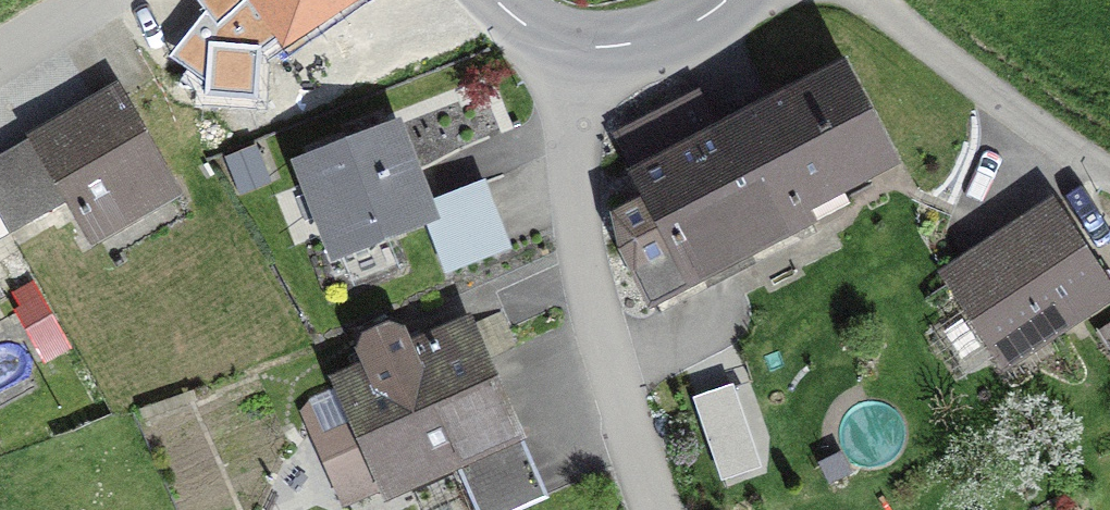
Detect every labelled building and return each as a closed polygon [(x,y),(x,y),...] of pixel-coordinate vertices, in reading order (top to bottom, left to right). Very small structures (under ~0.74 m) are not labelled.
[(239,79),(280,50),(283,56),(363,0),(184,0),(239,79)] [(901,171),(846,64),(717,130),(779,250),(818,230),(811,217),(901,171)] [(119,86),(0,155),(0,223),(10,241),(13,239),(18,248),(69,218),(89,253),(184,198),(119,86)] [(610,219),(618,255),(650,315),(779,250),(717,130),(699,89),(611,135),(639,205),(610,219)] [(445,278),(513,252),(486,182),(432,202),(402,123),(290,165),(329,269),(343,263),(354,291),(400,273),(391,247),(428,233),(445,278)] [(266,142),(224,158),(240,199),(282,183),(266,142)] [(1053,199),(935,274),(1004,375),(1109,304),(1109,281),(1053,199)] [(10,241),(0,223),(0,246),(10,241)] [(13,313),(43,364),(72,348),(34,282),(12,294),(20,309),(13,313)] [(474,509),(528,509),(549,501),(490,363),(518,351),(501,313),(474,324),(471,317),(411,345),(406,331),(389,327),(365,339),(356,351),(358,368),(327,381),(330,391),(295,405),(312,445),(283,458),(305,507),(334,495),(341,509),(349,509),(378,496),(385,509),(392,509),(460,477),(474,509)] [(1094,333),(1109,354),(1109,321),(1094,333)] [(852,475),(842,453),(816,465),(827,487),(852,475)]
